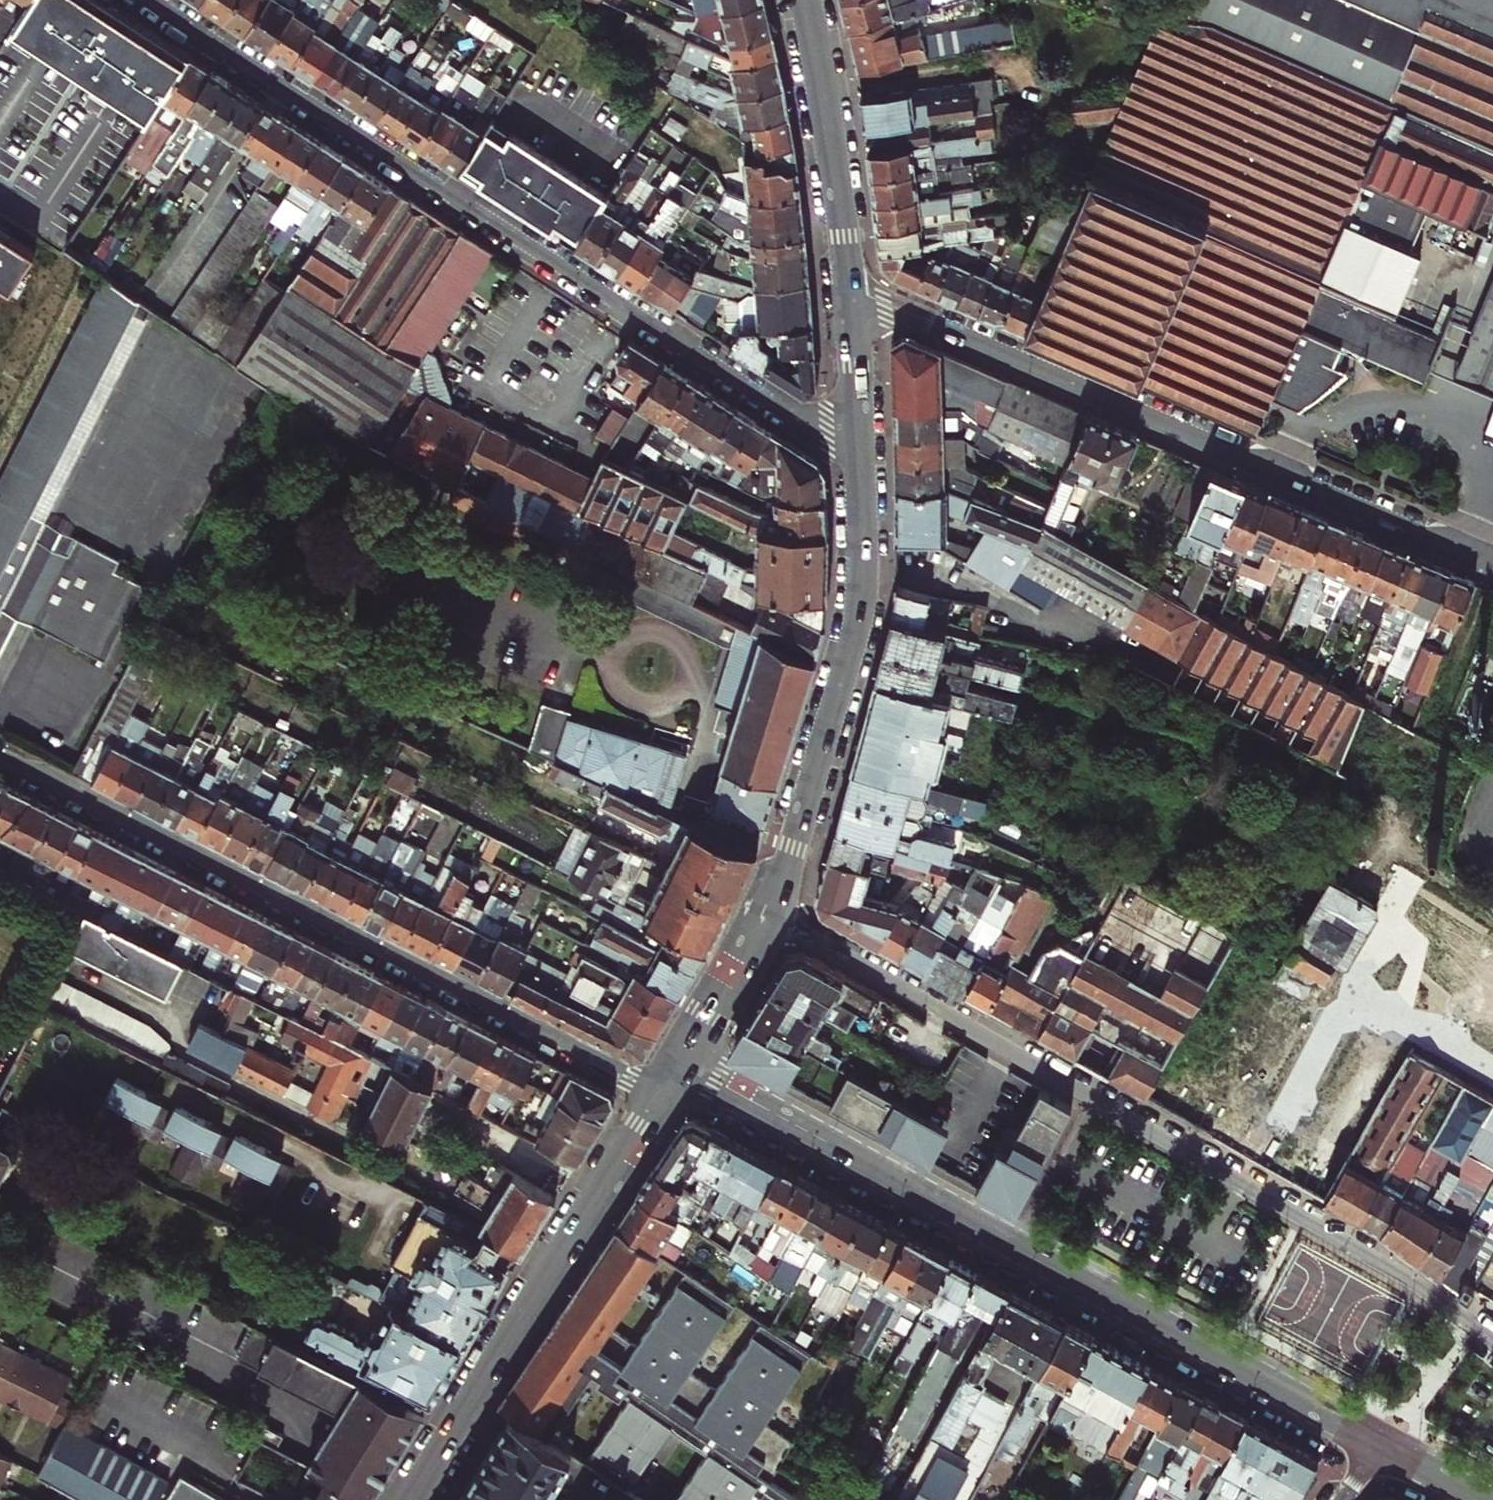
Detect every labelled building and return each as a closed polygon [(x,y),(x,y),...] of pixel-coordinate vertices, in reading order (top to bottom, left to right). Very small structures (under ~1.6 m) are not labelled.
[(31,0),(2,0),(0,3),(0,48),(14,26),(31,0)] [(14,26),(49,49),(152,116),(191,56),(105,0),(31,0),(14,26)] [(225,18),(237,0),(203,0),(201,3),(225,18)] [(247,32),(268,0),(237,0),(225,18),(247,32)] [(270,47),(298,4),(300,0),(268,0),(247,32),(270,47)] [(293,62),(332,1),(333,0),(300,0),(298,4),(270,47),(293,62)] [(314,76),(354,15),(362,3),(364,0),(346,0),(341,7),(332,1),(293,62),(314,76)] [(448,10),(449,9),(455,0),(432,0),(448,10)] [(479,11),(462,0),(455,0),(449,9),(471,23),(479,11)] [(706,14),(703,0),(702,0),(694,2),(696,13),(701,15),(706,14)] [(763,0),(703,0),(706,14),(709,13),(763,0)] [(773,36),(764,0),(763,0),(709,13),(716,40),(729,46),(773,36)] [(895,17),(956,0),(846,0),(841,2),(848,31),(895,17)] [(1462,0),(1193,0),(1186,22),(1163,17),(1162,19),(1131,92),(1119,119),(1107,145),(1096,170),(1083,200),(1061,247),(1047,278),(1023,332),(1141,383),(1256,433),(1272,396),(1300,409),(1306,406),(1310,403),(1319,398),(1323,395),(1328,391),(1335,386),(1341,380),(1346,375),(1351,370),(1342,366),(1348,351),(1361,358),(1366,352),(1426,376),(1443,336),(1432,331),(1320,285),(1323,277),(1397,308),(1422,251),(1411,247),(1431,200),(1489,225),(1492,216),(1492,12),(1462,0)] [(1492,12),(1492,0),(1462,0),(1492,12)] [(376,29),(384,17),(362,3),(354,15),(376,29)] [(488,17),(479,11),(471,23),(470,25),(490,38),(492,35),(499,25),(488,17)] [(666,63),(678,69),(692,39),(686,36),(659,23),(633,11),(625,26),(673,50),(666,63)] [(686,36),(690,27),(663,14),(659,23),(686,36)] [(314,76),(335,90),(376,29),(354,15),(314,76)] [(857,70),(969,51),(964,27),(925,35),(921,23),(898,29),(895,17),(848,31),(857,70)] [(335,90),(356,104),(406,29),(394,21),(385,35),(376,29),(335,90)] [(518,39),(499,25),(492,35),(511,49),(518,39)] [(732,66),(777,56),(773,36),(729,46),(716,40),(690,27),(686,36),(692,39),(731,57),(732,66)] [(356,104),(377,117),(426,44),(427,43),(406,29),(356,104)] [(377,117),(398,131),(437,74),(448,58),(456,46),(444,37),(436,50),(426,44),(377,117)] [(737,97),(784,87),(777,56),(732,66),(731,57),(692,39),(678,69),(737,97)] [(155,161),(178,124),(213,70),(191,56),(152,116),(142,131),(133,146),(155,161)] [(398,131),(419,144),(457,88),(468,71),(448,58),(437,74),(398,131)] [(743,123),(789,114),(784,87),(737,97),(678,69),(671,82),(696,95),(718,105),(719,105),(721,105),(723,105),(725,104),(726,102),(727,100),(738,102),(743,123)] [(213,70),(178,124),(155,161),(154,163),(171,174),(184,152),(230,81),(213,70)] [(419,144),(441,158),(467,118),(489,84),(469,70),(468,71),(457,88),(419,144)] [(995,135),(1013,133),(1008,102),(991,105),(989,97),(993,96),(991,78),(860,95),(867,151),(995,135)] [(201,163),(246,92),(230,81),(184,152),(201,163)] [(441,158),(459,170),(486,128),(491,120),(492,119),(508,93),(490,81),(489,84),(467,118),(441,158)] [(193,179),(202,184),(210,190),(241,141),(265,104),(246,92),(201,163),(193,179)] [(1073,125),(1119,119),(1131,92),(1070,100),(1073,125)] [(736,120),(743,123),(738,102),(727,100),(726,102),(723,115),(736,120)] [(246,164),(255,150),(280,113),(271,107),(265,104),(241,141),(247,145),(251,147),(242,161),(246,164)] [(707,115),(712,119),(717,112),(710,110),(707,115)] [(712,119),(718,123),(723,115),(717,112),(712,119)] [(268,178),(277,164),(301,127),(280,113),(255,150),(246,164),(268,178)] [(786,169),(798,168),(796,156),(794,141),(789,114),(743,123),(736,120),(737,136),(759,152),(761,169),(777,167),(786,169)] [(511,131),(492,119),(491,120),(486,128),(505,141),(511,131)] [(277,164),(298,178),(322,141),(301,127),(277,164)] [(609,195),(511,131),(505,141),(486,128),(459,170),(576,246),(609,195)] [(870,176),(941,167),(940,157),(967,153),(996,149),(995,135),(867,151),(870,176)] [(743,196),(800,196),(798,168),(786,169),(777,167),(761,169),(759,152),(737,136),(743,196)] [(296,229),(308,211),(345,156),(322,141),(298,178),(287,194),(280,205),(274,213),(273,216),(271,218),(284,226),(264,258),(273,264),(276,259),(296,229)] [(576,246),(598,260),(622,222),(614,217),(641,175),(654,155),(641,147),(621,176),(611,192),(609,195),(576,246)] [(1072,160),(1091,157),(1090,148),(1071,150),(1072,160)] [(941,167),(969,164),(967,153),(940,157),(941,167)] [(622,222),(639,195),(649,180),(662,161),(654,155),(641,175),(614,217),(622,222)] [(318,243),(325,233),(366,169),(345,156),(308,211),(296,229),(308,237),(318,243)] [(873,202),(945,192),(943,181),(978,177),(976,163),(969,164),(941,167),(870,176),(873,202)] [(325,233),(350,249),(391,186),(366,169),(325,233)] [(1075,201),(1083,200),(1096,170),(1071,174),(1075,201)] [(598,260),(618,273),(677,183),(681,177),(671,171),(660,187),(656,185),(646,200),(639,195),(622,222),(598,260)] [(74,175),(43,225),(72,243),(104,194),(74,175)] [(639,195),(646,200),(656,185),(649,180),(639,195)] [(618,273),(639,287),(671,237),(680,223),(687,211),(694,200),(697,196),(677,183),(618,273)] [(419,363),(388,344),(462,231),(391,186),(350,249),(325,233),(318,243),(298,274),(286,292),(264,278),(224,338),(216,350),(268,386),(302,409),(372,443),(390,413),(407,385),(419,363)] [(943,219),(964,217),(962,205),(971,204),(971,202),(984,200),(982,186),(945,192),(873,202),(876,228),(943,219)] [(250,201),(261,208),(268,197),(258,190),(250,201)] [(746,217),(802,215),(800,196),(743,196),(725,193),(719,204),(740,213),(746,213),(746,217)] [(694,200),(708,208),(712,201),(710,200),(698,194),(697,196),(694,200)] [(273,216),(274,213),(280,205),(268,197),(261,208),(273,216)] [(1002,323),(1023,332),(1047,278),(1037,274),(1051,242),(1061,247),(1083,200),(1075,201),(1049,205),(1036,234),(1022,267),(1025,269),(1002,323)] [(171,319),(193,335),(201,322),(271,218),(273,216),(261,208),(250,201),(171,319)] [(749,237),(805,235),(802,215),(746,217),(746,213),(740,213),(719,204),(718,203),(713,211),(722,215),(719,221),(735,229),(749,227),(749,237)] [(680,223),(692,230),(700,217),(687,211),(680,223)] [(945,229),(978,225),(976,215),(964,217),(943,219),(945,229)] [(934,244),(959,240),(986,237),(994,236),(993,227),(987,224),(978,225),(945,229),(943,219),(876,228),(879,251),(934,244)] [(0,227),(0,282),(1,280),(11,286),(35,249),(0,227)] [(739,238),(749,237),(749,227),(735,229),(736,236),(737,237),(739,238)] [(978,313),(1002,323),(1025,269),(1022,267),(1036,234),(1022,228),(1008,261),(1001,259),(999,264),(978,313)] [(493,252),(462,231),(388,344),(419,363),(429,348),(493,252)] [(751,255),(806,250),(805,235),(749,237),(739,238),(737,237),(731,249),(751,255)] [(639,287),(656,298),(688,248),(671,237),(639,287)] [(936,295),(957,304),(982,247),(986,237),(959,240),(936,295)] [(915,286),(936,295),(959,240),(934,244),(915,286)] [(892,276),(915,286),(934,244),(879,251),(881,263),(892,276)] [(957,304),(978,313),(999,264),(990,260),(993,252),(982,247),(957,304)] [(656,298),(673,309),(699,268),(705,258),(688,248),(656,298)] [(754,284),(809,280),(806,250),(751,255),(731,249),(733,278),(754,284)] [(264,278),(286,292),(298,274),(276,259),(273,264),(264,278)] [(687,318),(701,296),(717,273),(699,268),(673,309),(687,318)] [(770,328),(812,324),(809,280),(754,284),(733,278),(717,273),(701,296),(715,302),(718,296),(740,303),(741,325),(738,323),(736,327),(741,330),(742,330),(757,329),(770,328)] [(106,661),(145,585),(116,570),(121,560),(77,538),(69,554),(38,538),(29,556),(11,547),(62,447),(131,312),(137,300),(133,297),(121,288),(106,277),(0,486),(0,617),(4,609),(35,625),(106,661)] [(133,297),(140,288),(127,278),(121,288),(133,297)] [(1474,326),(1492,334),(1492,281),(1474,326)] [(1432,331),(1443,336),(1457,303),(1446,298),(1432,331)] [(77,538),(46,522),(150,322),(131,312),(62,447),(11,547),(29,556),(38,538),(69,554),(77,538)] [(193,335),(216,350),(224,338),(201,322),(193,335)] [(779,351),(814,348),(812,324),(770,328),(769,330),(769,331),(769,334),(772,337),(778,337),(779,351)] [(1474,326),(1454,374),(1492,390),(1492,334),(1474,326)] [(765,339),(769,334),(769,331),(769,330),(770,328),(757,329),(757,334),(764,338),(765,339)] [(774,351),(768,347),(762,342),(764,338),(757,334),(757,329),(742,330),(741,330),(731,346),(764,367),(774,351)] [(976,422),(986,427),(1007,380),(946,353),(906,335),(893,344),(894,409),(961,407),(975,418),(976,419),(976,422)] [(774,351),(779,351),(778,337),(772,337),(770,341),(768,347),(774,351)] [(637,404),(664,362),(629,340),(617,359),(619,367),(621,368),(608,387),(637,404)] [(436,352),(429,348),(419,363),(407,385),(450,406),(452,400),(436,352)] [(815,386),(817,383),(814,348),(779,351),(774,351),(764,367),(802,392),(805,393),(815,386)] [(637,404),(663,420),(690,379),(664,362),(637,404)] [(652,437),(668,447),(705,389),(690,379),(663,420),(652,437)] [(1053,459),(1066,466),(1088,415),(1007,380),(986,427),(1006,437),(1053,459)] [(450,406),(447,405),(407,385),(390,413),(580,505),(594,476),(450,406)] [(682,455),(684,457),(722,399),(705,389),(668,447),(682,455)] [(700,467),(707,456),(737,409),(722,399),(684,457),(700,467)] [(630,416),(613,406),(596,434),(612,443),(630,416)] [(986,427),(976,422),(976,419),(975,418),(961,407),(894,409),(895,436),(961,434),(978,446),(979,449),(995,458),(1006,437),(986,427)] [(723,470),(726,465),(755,421),(737,409),(707,456),(720,464),(714,474),(719,477),(723,470)] [(1132,469),(1127,460),(1137,437),(1088,415),(1066,466),(1057,488),(1048,508),(1040,526),(1066,540),(1074,524),(1060,518),(1077,481),(1090,487),(1094,478),(1115,487),(1118,480),(1120,481),(1127,479),(1132,469)] [(744,477),(748,470),(773,432),(755,421),(726,465),(744,477)] [(754,474),(803,472),(802,451),(773,432),(748,470),(754,474)] [(963,462),(961,434),(895,436),(896,461),(963,462)] [(334,483),(366,499),(382,467),(349,451),(334,483)] [(777,500),(826,501),(825,474),(818,462),(802,451),(803,472),(754,474),(748,470),(744,477),(741,481),(738,487),(764,500),(777,500)] [(663,546),(671,530),(688,498),(674,491),(663,485),(648,478),(631,470),(604,456),(594,476),(580,505),(589,510),(663,546)] [(1066,540),(1040,526),(1048,508),(1005,486),(980,475),(963,462),(896,461),(897,529),(897,540),(932,539),(963,558),(1008,586),(1016,590),(1042,606),(1071,597),(1123,626),(1139,600),(1148,585),(1092,555),(1066,540)] [(1174,511),(1190,518),(1212,469),(1196,462),(1174,511)] [(1196,559),(1209,564),(1213,556),(1244,483),(1212,469),(1190,518),(1188,523),(1208,531),(1202,545),(1182,536),(1179,544),(1176,550),(1190,556),(1196,559)] [(686,477),(692,480),(696,473),(691,470),(686,477)] [(738,487),(741,481),(723,470),(719,477),(738,487)] [(759,532),(829,534),(826,501),(777,500),(778,510),(770,515),(753,512),(692,480),(686,477),(682,475),(674,491),(688,498),(755,532),(759,532)] [(1236,568),(1248,537),(1267,493),(1244,483),(1213,556),(1236,568)] [(541,540),(547,528),(461,486),(455,498),(485,513),(483,518),(509,531),(511,525),(541,540)] [(1271,582),(1273,576),(1283,551),(1301,508),(1267,493),(1248,537),(1236,568),(1240,569),(1271,582)] [(1310,562),(1327,519),(1301,508),(1283,551),(1310,562)] [(825,624),(762,594),(663,546),(589,510),(574,540),(622,564),(693,599),(703,579),(722,588),(721,590),(758,608),(750,627),(815,658),(825,624)] [(1328,568),(1329,569),(1346,527),(1327,519),(1310,562),(1302,581),(1293,602),(1287,618),(1307,626),(1313,610),(1321,592),(1322,593),(1324,586),(1326,582),(1323,580),(1328,568)] [(825,624),(827,597),(829,534),(759,532),(758,569),(747,569),(671,530),(663,546),(762,594),(825,624)] [(1345,598),(1360,604),(1384,544),(1365,535),(1349,576),(1351,577),(1348,585),(1342,582),(1338,592),(1336,595),(1345,598)] [(1369,621),(1378,624),(1407,553),(1384,544),(1360,604),(1358,609),(1364,612),(1367,605),(1374,608),(1369,621)] [(1382,638),(1395,643),(1428,563),(1407,553),(1378,624),(1369,646),(1377,650),(1382,638)] [(1176,601),(1194,610),(1213,566),(1209,564),(1196,559),(1176,601)] [(1401,645),(1416,651),(1449,571),(1428,563),(1395,643),(1392,652),(1397,654),(1401,645)] [(763,827),(780,772),(815,658),(750,627),(693,599),(622,564),(610,589),(721,642),(732,646),(714,706),(738,713),(712,799),(708,798),(706,805),(710,807),(709,810),(763,827)] [(1448,624),(1454,626),(1473,582),(1449,571),(1416,651),(1412,661),(1404,681),(1427,691),(1444,652),(1437,649),(1448,624)] [(1248,640),(1214,621),(1194,610),(1176,601),(1148,585),(1139,600),(1123,626),(1204,671),(1316,731),(1305,750),(1334,765),(1338,766),(1362,702),(1349,695),(1328,684),(1310,674),(1292,664),(1273,654),(1248,640)] [(969,628),(949,623),(951,611),(929,605),(930,597),(896,588),(893,615),(893,618),(980,641),(981,636),(981,634),(983,624),(986,608),(974,605),(969,628)] [(1337,616),(1352,622),(1358,609),(1360,604),(1345,598),(1343,602),(1337,616)] [(1333,614),(1337,616),(1343,602),(1339,601),(1333,614)] [(1,691),(35,625),(4,609),(0,617),(0,690),(1,691)] [(1024,668),(976,655),(980,641),(893,618),(885,648),(971,672),(1019,685),(1024,668)] [(1326,633),(1334,637),(1340,623),(1331,619),(1328,628),(1326,633)] [(981,634),(996,637),(998,627),(983,624),(981,634)] [(1397,654),(1412,661),(1416,651),(1401,645),(1397,654)] [(1015,699),(967,686),(971,672),(885,648),(876,680),(948,699),(987,710),(1000,713),(1011,716),(1015,699)] [(126,671),(145,680),(152,667),(133,657),(126,671)] [(1141,694),(1152,700),(1163,679),(1151,673),(1141,694)] [(197,689),(174,678),(168,688),(191,700),(197,689)] [(945,728),(941,727),(948,699),(876,680),(853,767),(926,787),(930,771),(934,772),(936,770),(940,757),(946,732),(945,728)] [(73,770),(93,780),(123,722),(136,698),(117,688),(73,770)] [(1389,717),(1393,707),(1374,697),(1370,707),(1389,717)] [(207,718),(226,728),(236,709),(216,699),(207,718)] [(600,782),(669,814),(686,755),(570,720),(572,714),(543,705),(529,749),(586,776),(600,782)] [(226,728),(248,738),(257,719),(236,709),(226,728)] [(994,722),(998,719),(1000,713),(987,710),(986,715),(989,720),(994,722)] [(221,846),(243,804),(260,770),(250,765),(269,726),(257,719),(248,738),(234,766),(199,835),(221,846)] [(93,780),(115,792),(135,755),(134,754),(123,749),(134,727),(123,722),(93,780)] [(115,792),(136,802),(163,751),(164,751),(167,746),(170,741),(159,735),(153,745),(142,739),(134,754),(135,755),(115,792)] [(157,813),(177,824),(208,764),(200,761),(209,742),(197,736),(176,776),(157,813)] [(136,802),(157,813),(176,776),(164,770),(172,755),(169,753),(171,748),(167,746),(164,751),(163,751),(136,802)] [(177,824),(199,835),(234,766),(212,755),(208,764),(177,824)] [(221,846),(244,858),(283,781),(288,771),(278,766),(255,810),(243,804),(221,846)] [(960,813),(964,797),(926,787),(853,767),(845,797),(928,819),(930,814),(924,812),(926,803),(960,813)] [(385,783),(408,794),(415,780),(392,769),(385,783)] [(601,794),(598,788),(600,782),(586,776),(582,786),(601,794)] [(244,858),(265,868),(293,814),(294,810),(287,806),(296,787),(283,781),(244,858)] [(9,786),(0,782),(0,804),(9,786)] [(672,868),(733,896),(757,847),(721,835),(703,829),(691,825),(669,814),(600,782),(598,788),(601,794),(605,796),(600,805),(674,840),(677,834),(685,838),(672,868)] [(31,798),(9,786),(0,804),(0,833),(31,798)] [(919,823),(927,825),(928,819),(845,797),(837,828),(898,845),(931,855),(947,859),(952,842),(917,833),(919,823)] [(982,819),(990,814),(993,804),(988,803),(964,797),(960,813),(982,819)] [(37,851),(57,811),(31,798),(0,833),(0,857),(3,852),(6,853),(13,839),(37,851)] [(341,824),(339,822),(342,818),(324,808),(314,826),(333,835),(337,828),(338,829),(341,824)] [(721,835),(757,847),(760,838),(763,827),(709,810),(706,820),(703,829),(721,835)] [(42,891),(57,861),(78,821),(57,811),(37,851),(47,856),(32,886),(42,891)] [(265,868),(287,879),(314,826),(293,814),(265,868)] [(305,888),(325,899),(353,844),(343,839),(353,820),(343,815),(342,818),(339,822),(341,824),(338,829),(337,828),(333,835),(305,888)] [(68,889),(77,871),(97,831),(78,821),(57,861),(67,866),(52,896),(62,901),(68,889)] [(287,879),(305,888),(333,835),(314,826),(287,879)] [(890,873),(891,867),(898,845),(837,828),(829,856),(871,868),(890,873)] [(91,878),(96,880),(117,841),(97,831),(77,871),(91,878)] [(325,899),(343,908),(378,841),(360,831),(353,844),(325,899)] [(672,868),(598,832),(594,840),(579,870),(575,878),(620,900),(709,945),(733,896),(672,868)] [(343,908),(362,917),(390,861),(381,857),(390,840),(381,835),(378,841),(343,908)] [(362,917),(384,929),(405,889),(395,883),(415,845),(402,838),(390,861),(362,917)] [(96,880),(116,890),(136,851),(117,841),(96,880)] [(395,883),(405,889),(425,850),(415,845),(395,883)] [(925,877),(931,855),(898,845),(891,867),(925,877)] [(384,929),(404,939),(425,899),(416,894),(429,868),(432,863),(430,862),(436,850),(427,846),(425,850),(405,889),(384,929)] [(128,897),(135,900),(155,860),(136,851),(116,890),(128,897)] [(934,892),(943,877),(952,861),(947,859),(931,855),(925,877),(922,885),(934,892)] [(822,912),(878,944),(899,906),(863,896),(871,868),(829,856),(817,897),(822,912)] [(150,908),(156,911),(176,871),(155,860),(135,900),(150,908)] [(404,939),(431,953),(465,887),(476,866),(469,862),(464,873),(454,869),(436,904),(425,899),(404,939)] [(425,899),(436,904),(454,869),(443,863),(438,873),(425,899)] [(942,935),(962,945),(1002,875),(976,867),(964,889),(955,884),(943,904),(956,911),(942,935)] [(416,894),(425,899),(438,873),(429,868),(416,894)] [(156,911),(185,925),(206,886),(176,871),(156,911)] [(962,945),(984,957),(1026,882),(1002,875),(962,945)] [(922,969),(942,935),(956,911),(943,904),(955,884),(943,877),(934,892),(898,956),(922,969)] [(82,896),(87,898),(96,880),(91,878),(82,896)] [(504,990),(518,962),(524,951),(526,947),(510,940),(515,935),(540,887),(527,880),(515,903),(477,977),(504,990)] [(1286,958),(1313,974),(1324,980),(1327,979),(1337,961),(1341,964),(1347,961),(1376,912),(1375,905),(1331,880),(1286,958)] [(964,993),(988,1006),(1012,963),(1019,952),(1010,947),(1043,891),(1026,882),(984,957),(964,993)] [(878,944),(898,956),(934,892),(922,885),(915,886),(913,889),(917,892),(914,896),(910,893),(899,906),(878,944)] [(193,929),(207,936),(226,897),(206,886),(185,925),(193,929)] [(431,953),(453,964),(483,907),(470,901),(475,892),(465,887),(431,953)] [(62,901),(81,910),(87,898),(82,896),(68,889),(62,901)] [(453,964),(466,971),(503,897),(491,891),(483,907),(453,964)] [(119,915),(125,918),(135,900),(128,897),(119,915)] [(207,936),(226,946),(246,907),(226,897),(207,936)] [(466,971),(477,977),(515,903),(503,897),(466,971)] [(86,913),(101,920),(107,908),(87,898),(81,910),(86,913)] [(695,967),(709,945),(620,900),(612,914),(596,906),(592,914),(597,917),(603,920),(695,967)] [(242,954),(248,957),(268,918),(246,907),(226,946),(242,954)] [(101,920),(119,930),(125,918),(119,915),(107,908),(101,920)] [(141,926),(147,929),(156,911),(150,908),(141,926)] [(241,1022),(254,997),(232,987),(211,976),(191,966),(170,955),(140,940),(119,930),(101,920),(86,913),(69,946),(166,996),(168,991),(191,1002),(193,997),(217,1009),(220,1004),(234,1011),(223,1034),(199,1022),(188,1044),(283,1092),(294,1069),(246,1045),(254,1028),(241,1022)] [(140,940),(147,929),(141,926),(125,918),(119,930),(140,940)] [(266,967),(274,970),(294,931),(268,918),(248,957),(266,967)] [(680,992),(695,967),(603,920),(590,946),(619,961),(680,992)] [(1092,935),(1093,934),(1091,927),(1081,932),(1084,938),(1092,935)] [(140,940),(170,955),(176,944),(147,929),(140,940)] [(184,948),(197,954),(207,936),(193,929),(184,948)] [(274,970),(295,981),(315,942),(294,931),(274,970)] [(1106,999),(1133,1013),(1148,988),(1082,953),(1092,935),(1084,938),(1081,932),(1043,949),(1029,973),(1004,1016),(1078,1058),(1083,1049),(1078,1046),(1089,1026),(1084,1023),(1093,1006),(1100,1010),(1106,999)] [(922,969),(964,993),(984,957),(962,945),(942,935),(922,969)] [(524,951),(532,955),(538,942),(531,938),(526,947),(524,951)] [(306,987),(317,992),(337,953),(315,942),(295,981),(280,1011),(291,1016),(306,987)] [(170,955),(191,966),(197,954),(184,948),(176,944),(170,955)] [(659,990),(651,1004),(577,965),(571,962),(565,975),(564,971),(532,955),(524,951),(518,962),(526,966),(546,977),(568,988),(656,1033),(676,999),(659,990)] [(878,1003),(882,997),(851,979),(802,952),(787,955),(769,984),(821,1015),(840,1026),(851,1007),(869,1018),(878,1003)] [(317,992),(337,1003),(358,963),(337,953),(317,992)] [(211,976),(217,964),(197,954),(191,966),(211,976)] [(233,972),(238,975),(248,957),(242,954),(233,972)] [(676,999),(680,992),(619,961),(614,970),(583,954),(577,965),(651,1004),(659,990),(676,999)] [(337,1003),(364,1016),(385,977),(358,963),(337,1003)] [(988,1006),(1004,1016),(1029,973),(1012,963),(988,1006)] [(211,976),(232,987),(238,975),(233,972),(217,964),(211,976)] [(512,994),(540,1009),(550,991),(541,986),(546,977),(526,966),(512,994)] [(257,985),(264,989),(274,970),(266,967),(257,985)] [(1147,1021),(1177,1039),(1208,985),(1178,968),(1162,995),(1148,1021),(1147,1021)] [(259,1000),(264,989),(257,985),(238,975),(232,987),(254,997),(259,1000)] [(380,1037),(385,1027),(405,988),(385,977),(364,1016),(359,1027),(380,1037)] [(577,1028),(586,1010),(566,999),(565,993),(568,988),(546,977),(541,986),(550,991),(540,1009),(577,1028)] [(166,1051),(169,1045),(151,1027),(72,988),(73,986),(55,978),(42,1004),(160,1064),(166,1051)] [(831,1044),(811,1033),(821,1015),(769,984),(745,1022),(801,1057),(805,1050),(835,1066),(840,1057),(827,1050),(831,1044)] [(385,1027),(406,1038),(427,999),(405,988),(385,1027)] [(644,1052),(656,1033),(568,988),(565,993),(566,999),(586,1010),(577,1028),(632,1056),(644,1052)] [(1133,1013),(1148,1021),(1162,995),(1148,988),(1133,1013)] [(406,1038),(427,1048),(447,1009),(427,999),(406,1038)] [(412,1077),(433,1088),(468,1020),(447,1009),(427,1048),(436,1053),(428,1070),(418,1065),(412,1077)] [(302,1022),(322,1032),(328,1020),(308,1010),(302,1022)] [(882,1043),(925,1062),(939,1030),(897,1011),(882,1043)] [(302,1022),(291,1016),(281,1036),(297,1044),(293,1052),(302,1057),(306,1049),(330,1061),(307,1105),(331,1117),(343,1094),(355,1100),(375,1059),(370,1056),(349,1046),(322,1032),(302,1022)] [(349,1046),(355,1034),(328,1020),(322,1032),(349,1046)] [(459,1064),(471,1071),(491,1031),(468,1020),(433,1088),(446,1094),(453,1080),(459,1070),(456,1069),(459,1064)] [(801,1057),(745,1022),(735,1038),(734,1040),(734,1043),(734,1046),(734,1049),(735,1052),(737,1054),(740,1057),(786,1082),(801,1057)] [(467,1104),(480,1111),(494,1083),(515,1044),(491,1031),(471,1071),(484,1078),(483,1081),(479,1080),(467,1104)] [(1109,1055),(1114,1058),(1123,1042),(1118,1039),(1109,1055)] [(1100,1070),(1145,1096),(1163,1064),(1123,1042),(1114,1058),(1109,1055),(1100,1070)] [(391,1067),(397,1055),(376,1044),(370,1056),(375,1059),(391,1067)] [(517,1092),(524,1078),(536,1055),(515,1044),(494,1083),(516,1094),(517,1092)] [(200,1084),(207,1072),(166,1051),(160,1064),(200,1084)] [(394,1068),(412,1077),(418,1065),(397,1055),(391,1067),(394,1068)] [(363,1128),(402,1148),(405,1140),(433,1088),(412,1077),(394,1068),(363,1128)] [(604,1117),(613,1102),(609,1092),(563,1068),(552,1091),(560,1095),(604,1117)] [(1418,1165),(1423,1155),(1429,1144),(1463,1085),(1442,1073),(1397,1153),(1409,1160),(1418,1165)] [(897,1101),(848,1074),(830,1107),(879,1134),(897,1101)] [(517,1092),(530,1098),(537,1084),(524,1078),(517,1092)] [(293,1168),(113,1079),(104,1097),(127,1109),(111,1140),(135,1152),(144,1136),(158,1144),(166,1128),(186,1138),(169,1171),(194,1184),(204,1165),(218,1172),(225,1157),(245,1167),(229,1199),(256,1212),(264,1194),(277,1200),(293,1168)] [(446,1094),(456,1099),(464,1085),(453,1080),(446,1094)] [(1453,1285),(1458,1275),(1492,1216),(1492,1182),(1492,1180),(1492,1102),(1463,1085),(1429,1144),(1450,1156),(1399,1245),(1419,1260),(1438,1274),(1453,1285)] [(1071,1106),(1040,1088),(1014,1139),(1044,1156),(1071,1106)] [(537,1140),(578,1161),(604,1117),(560,1095),(537,1140)] [(909,1108),(897,1101),(879,1134),(890,1140),(909,1108)] [(71,1139),(2,1103),(0,1106),(0,1127),(55,1155),(60,1146),(66,1149),(71,1139)] [(909,1108),(890,1140),(902,1147),(930,1162),(948,1130),(921,1114),(909,1108)] [(684,1177),(691,1165),(711,1128),(694,1119),(684,1121),(653,1168),(680,1185),(684,1177)] [(701,1199),(703,1196),(734,1141),(711,1128),(691,1165),(701,1172),(694,1183),(690,1192),(701,1199)] [(1014,1139),(1007,1151),(1038,1168),(1044,1156),(1014,1139)] [(723,1213),(724,1210),(756,1153),(734,1141),(703,1196),(713,1202),(711,1206),(723,1213)] [(12,1154),(10,1147),(0,1142),(0,1177),(12,1154)] [(1444,1167),(1450,1156),(1429,1144),(1423,1155),(1444,1167)] [(977,1187),(1016,1209),(1038,1168),(1007,1151),(998,1146),(977,1187)] [(744,1227),(750,1216),(778,1165),(756,1153),(724,1210),(736,1216),(727,1231),(738,1238),(744,1227)] [(1359,1220),(1380,1231),(1410,1179),(1401,1174),(1409,1160),(1397,1153),(1359,1220)] [(490,1210),(532,1235),(556,1196),(495,1159),(481,1181),(466,1170),(455,1189),(490,1210)] [(1410,1179),(1411,1176),(1418,1165),(1409,1160),(1401,1174),(1410,1179)] [(684,1177),(694,1183),(701,1172),(691,1165),(684,1177)] [(762,1243),(764,1238),(799,1176),(778,1165),(750,1216),(760,1222),(754,1233),(752,1238),(762,1243)] [(686,1225),(692,1215),(701,1199),(690,1192),(680,1185),(653,1168),(637,1193),(684,1223),(686,1225)] [(1380,1231),(1399,1245),(1438,1177),(1430,1172),(1424,1183),(1411,1176),(1410,1179),(1380,1231)] [(785,1250),(790,1239),(819,1187),(799,1176),(764,1238),(785,1250)] [(803,1265),(805,1263),(840,1198),(819,1187),(790,1239),(801,1245),(793,1259),(803,1265)] [(616,1225),(663,1255),(684,1223),(637,1193),(616,1225)] [(498,1288),(496,1287),(507,1266),(512,1268),(522,1251),(480,1226),(426,1198),(390,1263),(396,1267),(382,1291),(380,1290),(379,1284),(372,1280),(366,1282),(350,1274),(347,1281),(390,1304),(465,1343),(483,1311),(485,1312),(491,1303),(498,1288)] [(805,1263),(829,1276),(864,1211),(840,1198),(805,1263)] [(532,1235),(490,1210),(488,1212),(480,1226),(522,1251),(532,1235)] [(853,1290),(859,1278),(888,1225),(864,1211),(829,1276),(853,1290)] [(708,1239),(714,1229),(692,1215),(686,1225),(708,1239)] [(750,1216),(744,1227),(754,1233),(760,1222),(750,1216)] [(647,1281),(663,1255),(616,1225),(599,1250),(647,1281)] [(852,1316),(859,1320),(906,1234),(888,1225),(859,1278),(868,1283),(857,1302),(859,1303),(852,1316)] [(887,1300),(896,1305),(928,1247),(906,1234),(859,1320),(844,1348),(856,1354),(887,1300)] [(749,1265),(756,1253),(737,1241),(730,1253),(749,1265)] [(886,1324),(908,1335),(950,1258),(928,1247),(896,1305),(886,1324)] [(618,1325),(647,1281),(599,1250),(570,1293),(618,1325)] [(934,1322),(946,1329),(946,1327),(959,1304),(976,1273),(950,1258),(908,1335),(891,1366),(905,1373),(924,1339),(930,1333),(931,1327),(934,1322)] [(789,1291),(796,1279),(775,1267),(768,1278),(789,1291)] [(570,1293),(497,1404),(510,1413),(551,1441),(598,1368),(608,1374),(604,1380),(638,1402),(602,1458),(645,1485),(685,1424),(708,1439),(668,1499),(746,1499),(753,1489),(770,1499),(789,1499),(792,1495),(797,1498),(796,1499),(813,1499),(771,1473),(795,1437),(768,1419),(718,1387),(695,1372),(739,1305),(689,1272),(638,1351),(612,1334),(618,1325),(570,1293)] [(976,1273),(959,1304),(980,1316),(992,1322),(999,1308),(1009,1291),(996,1284),(976,1273)] [(1458,1275),(1453,1285),(1461,1292),(1465,1295),(1471,1285),(1467,1282),(1458,1275)] [(993,1346),(1038,1371),(1066,1321),(1009,1291),(999,1308),(992,1322),(932,1432),(950,1443),(983,1383),(979,1381),(991,1359),(989,1353),(993,1346)] [(896,1305),(887,1300),(856,1354),(866,1360),(870,1354),(886,1324),(896,1305)] [(294,1345),(424,1411),(465,1343),(390,1304),(378,1327),(372,1330),(366,1342),(355,1337),(354,1333),(333,1322),(329,1324),(318,1318),(313,1320),(311,1325),(305,1323),(294,1345)] [(959,1304),(946,1327),(968,1339),(980,1316),(959,1304)] [(718,1387),(768,1419),(811,1352),(762,1320),(718,1387)] [(1047,1420),(1049,1415),(1092,1336),(1066,1321),(1038,1371),(1004,1435),(1019,1443),(1035,1414),(1047,1420)] [(327,1473),(372,1496),(424,1411),(294,1345),(257,1326),(243,1353),(245,1359),(343,1409),(329,1433),(327,1433),(323,1434),(318,1442),(318,1446),(320,1447),(309,1464),(327,1473)] [(929,1358),(950,1370),(968,1339),(946,1327),(946,1329),(929,1358)] [(1083,1434),(1106,1446),(1150,1367),(1092,1336),(1049,1415),(1069,1426),(1069,1429),(1080,1435),(1083,1434)] [(2,1359),(9,1345),(0,1340),(0,1358),(2,1359)] [(74,1377),(9,1345),(2,1359),(0,1358),(0,1396),(64,1427),(65,1426),(77,1402),(65,1396),(74,1377)] [(950,1370),(929,1358),(912,1390),(933,1402),(950,1370)] [(1142,1413),(1159,1422),(1180,1383),(1150,1367),(1106,1446),(1120,1454),(1142,1413)] [(1158,1450),(1170,1456),(1202,1396),(1180,1383),(1159,1422),(1137,1463),(1148,1469),(1158,1450)] [(933,1402),(912,1390),(898,1414),(920,1426),(933,1402)] [(1183,1477),(1222,1406),(1202,1396),(1170,1456),(1160,1475),(1157,1479),(1195,1499),(1203,1499),(1208,1491),(1195,1484),(1183,1477)] [(1207,1462),(1220,1469),(1247,1420),(1222,1406),(1183,1477),(1195,1484),(1207,1462)] [(459,1499),(538,1499),(567,1451),(551,1441),(510,1413),(459,1499)] [(909,1447),(920,1426),(898,1414),(887,1434),(909,1447)] [(1234,1499),(1270,1433),(1247,1420),(1220,1469),(1208,1491),(1203,1499),(1217,1499),(1220,1494),(1232,1499),(1234,1499)] [(166,1483),(65,1426),(64,1427),(40,1475),(84,1499),(156,1499),(166,1483)] [(276,1447),(282,1436),(264,1427),(258,1438),(276,1447)] [(1236,1499),(1264,1499),(1293,1445),(1270,1433),(1234,1499),(1236,1499)] [(885,1490),(909,1447),(887,1434),(864,1478),(885,1490)] [(1318,1459),(1293,1445),(1264,1499),(1296,1499),(1318,1459)] [(1148,1469),(1160,1475),(1170,1456),(1158,1450),(1148,1469)] [(13,1459),(0,1452),(0,1484),(13,1459)] [(181,1472),(164,1499),(228,1499),(181,1472)] [(372,1496),(327,1473),(317,1491),(307,1486),(304,1492),(280,1480),(273,1495),(282,1499),(369,1499),(372,1496)] [(1148,1483),(1131,1474),(1118,1499),(1139,1499),(1148,1483)]
